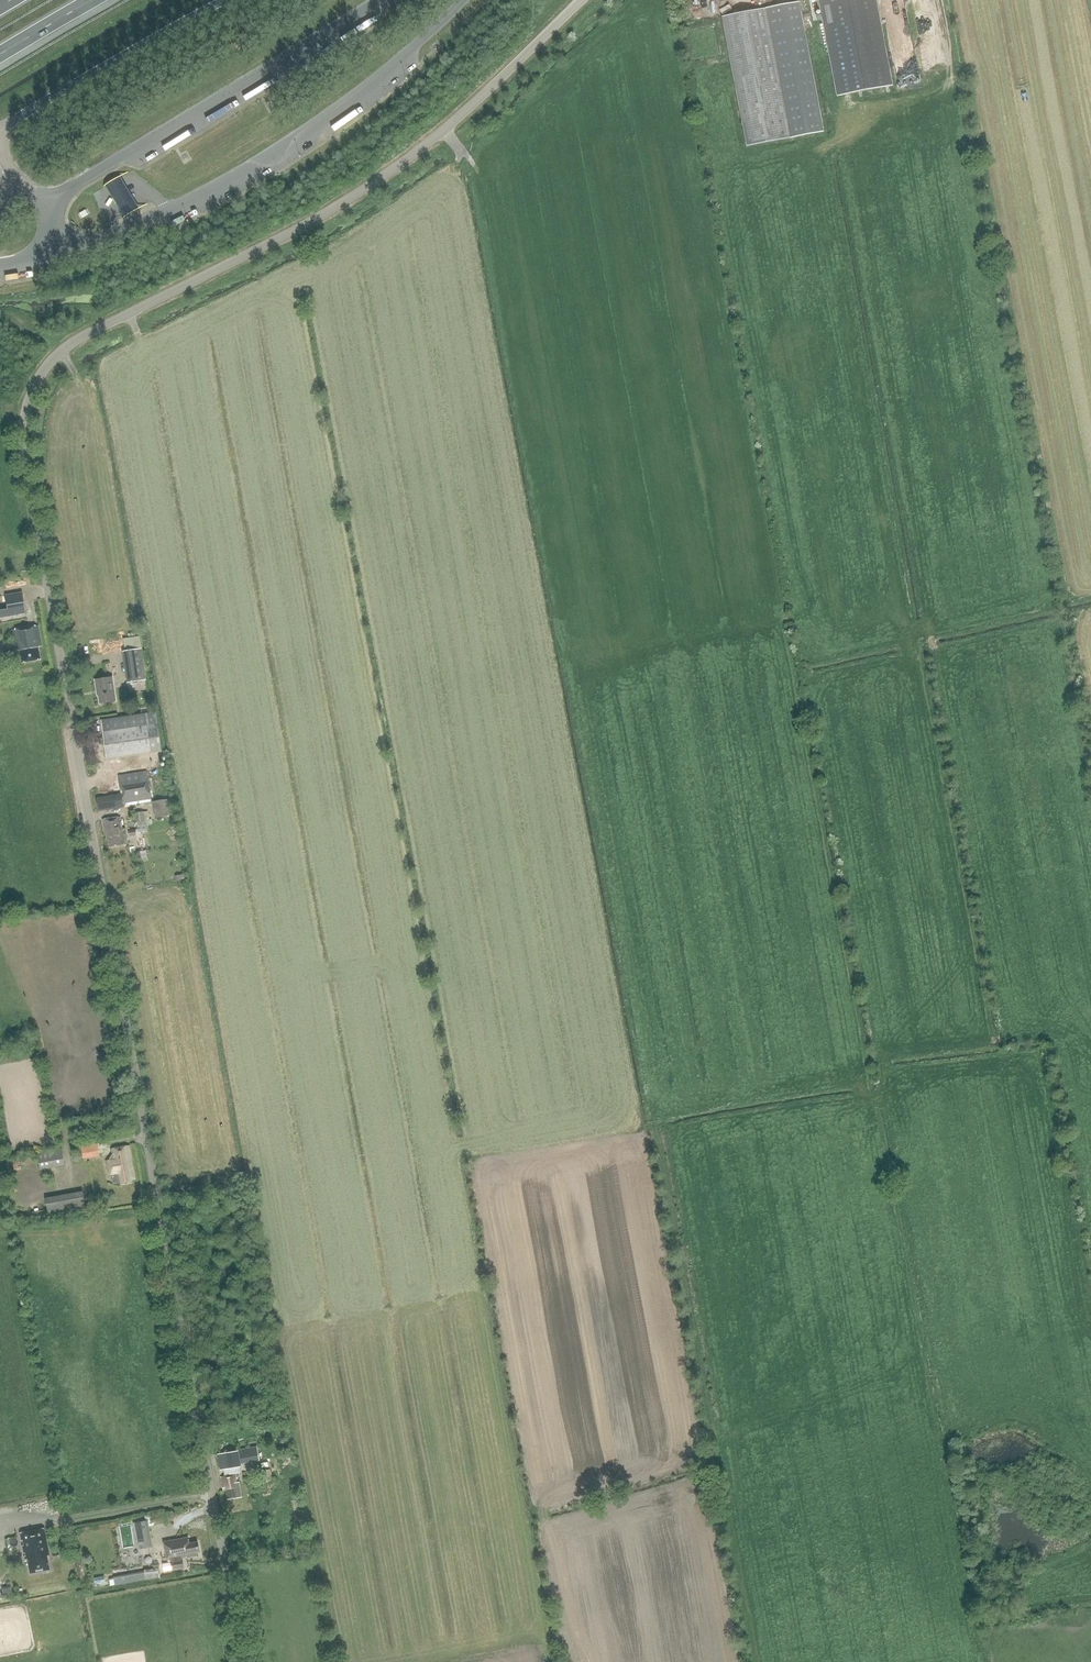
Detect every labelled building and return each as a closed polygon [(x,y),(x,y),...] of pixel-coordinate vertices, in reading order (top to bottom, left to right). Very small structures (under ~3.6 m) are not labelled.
[(837,96),(893,86),(878,0),(819,0),(837,96)] [(824,132),(799,2),(721,17),(746,147),(824,132)] [(356,20),(347,23),(351,34),(374,25),(371,18),(357,23),(356,20)] [(271,77),(270,74),(254,81),(259,91),(290,78),(287,71),(271,77)] [(186,137),(203,127),(200,121),(183,132),(186,137)] [(172,140),(145,155),(149,161),(175,146),(172,140)] [(120,177),(103,186),(112,202),(122,218),(138,209),(129,193),(120,177)] [(243,182),(216,197),(219,203),(247,189),(243,182)] [(191,211),(178,217),(175,212),(161,218),(166,229),(193,217),(191,211)] [(26,613),(22,592),(5,595),(7,609),(0,610),(0,618),(26,613)] [(12,630),(15,650),(15,651),(19,650),(21,662),(39,659),(37,646),(41,646),(37,625),(12,630)] [(142,649),(122,652),(127,683),(147,680),(142,649)] [(99,703),(115,700),(112,677),(94,679),(96,695),(98,695),(99,703)] [(101,720),(107,759),(162,750),(156,712),(101,720)] [(160,777),(148,779),(148,777),(146,777),(146,773),(118,777),(120,794),(96,798),(98,810),(123,807),(123,805),(152,800),(151,795),(153,795),(153,797),(163,795),(160,777)] [(168,798),(154,801),(156,815),(171,812),(168,798)] [(143,812),(131,813),(132,822),(144,821),(143,812)] [(108,846),(127,844),(125,828),(121,828),(119,817),(102,819),(103,833),(107,832),(108,846)] [(96,1142),(80,1145),(83,1159),(99,1156),(96,1142)] [(111,1175),(120,1174),(122,1184),(131,1182),(131,1178),(135,1177),(129,1144),(111,1148),(112,1153),(113,1153),(109,1160),(105,1160),(108,1174),(111,1174),(111,1175)] [(18,1190),(16,1177),(8,1179),(9,1191),(18,1190)] [(83,1191),(45,1198),(49,1217),(86,1210),(83,1191)] [(238,1451),(240,1462),(258,1459),(256,1448),(238,1451)] [(236,1482),(235,1474),(240,1473),(239,1466),(241,1466),(238,1451),(217,1455),(220,1470),(224,1469),(225,1476),(221,1477),(223,1488),(226,1487),(228,1499),(242,1496),(240,1481),(236,1482)] [(270,1469),(258,1471),(259,1480),(271,1478),(270,1469)] [(133,1523),(138,1550),(152,1548),(149,1525),(169,1522),(167,1511),(145,1515),(145,1521),(133,1523)] [(30,1573),(50,1569),(47,1555),(50,1555),(44,1528),(20,1532),(25,1559),(27,1559),(30,1573)] [(183,1568),(181,1557),(186,1556),(187,1557),(197,1555),(196,1552),(200,1551),(198,1542),(189,1544),(188,1538),(164,1542),(168,1560),(171,1559),(173,1570),(183,1568)] [(159,1568),(151,1569),(153,1578),(160,1577),(159,1568)] [(113,1578),(114,1585),(144,1579),(143,1573),(113,1578)] [(2,1587),(4,1596),(13,1595),(11,1585),(2,1587)]
